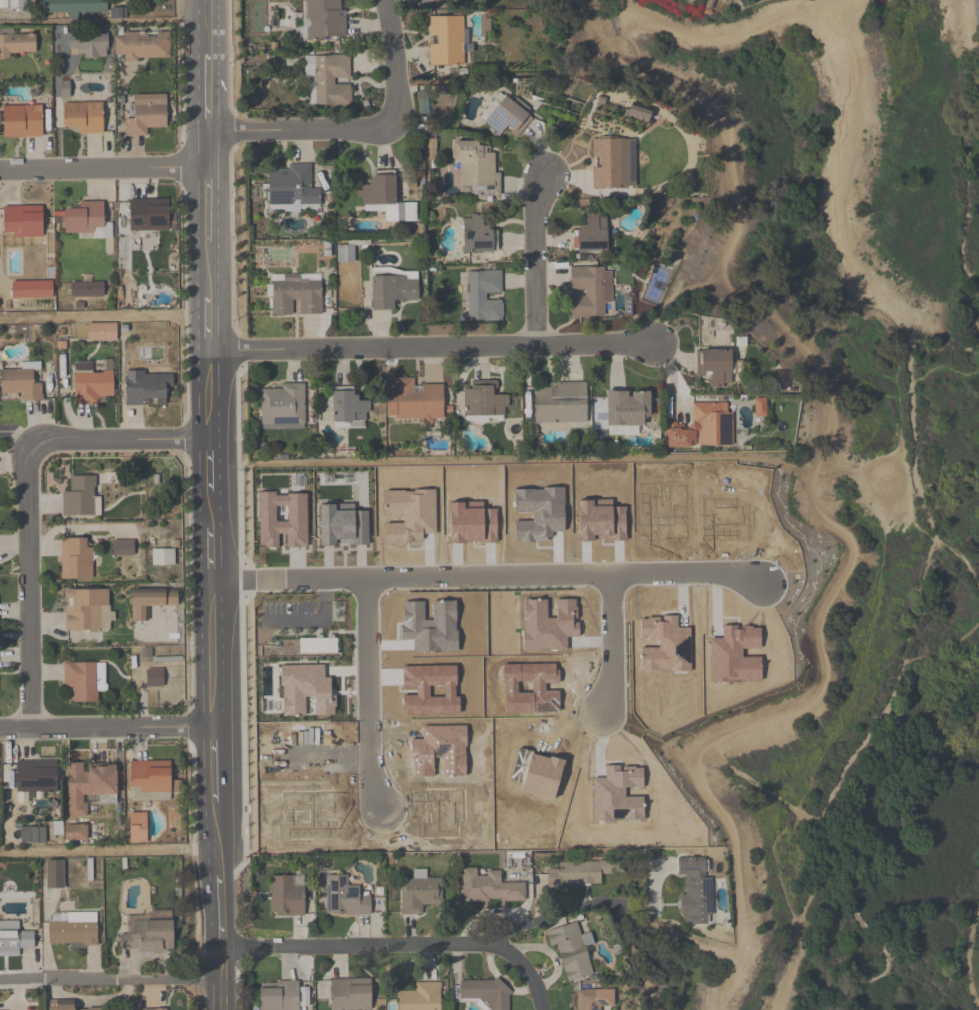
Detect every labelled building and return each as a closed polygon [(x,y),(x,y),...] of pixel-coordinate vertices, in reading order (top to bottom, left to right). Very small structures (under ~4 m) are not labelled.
[(346,0),(302,0),(303,40),(346,40),(346,0)] [(428,17),(428,66),(464,66),(464,54),(466,54),(466,17),(428,17)] [(35,53),(35,34),(0,34),(0,60),(14,60),(14,53),(35,53)] [(170,60),(170,34),(115,35),(115,61),(170,60)] [(351,55),(304,55),(305,77),(314,77),(315,107),(351,107),(351,55)] [(502,90),(477,121),(498,138),(504,130),(516,140),(535,116),(502,90)] [(167,128),(166,96),(134,96),(134,118),(125,119),(126,138),(147,138),(147,129),(167,128)] [(103,104),(62,104),(62,133),(103,133),(103,104)] [(628,114),(644,121),(648,111),(632,105),(628,114)] [(2,138),(42,138),(42,106),(2,106),(2,138)] [(626,139),(592,139),(591,189),(626,189),(626,139)] [(471,198),(500,197),(500,173),(495,173),(494,152),(485,152),(485,142),(452,142),(452,163),(460,163),(461,188),(471,188),(471,198)] [(268,211),(320,211),(320,188),(311,188),(311,164),(287,164),(287,170),(268,170),(268,211)] [(395,175),(369,175),(369,185),(357,185),(358,204),(366,204),(366,212),(392,211),(392,222),(416,222),(416,203),(396,203),(395,175)] [(153,207),(153,201),(128,201),(128,233),(169,233),(169,207),(153,207)] [(104,202),(78,202),(78,210),(63,210),(63,237),(104,237),(104,202)] [(2,244),(32,244),(32,235),(42,235),(42,206),(2,206),(2,244)] [(575,230),(575,253),(607,253),(607,215),(586,215),(586,230),(575,230)] [(489,230),(489,217),(463,217),(463,252),(498,252),(498,230),(489,230)] [(355,263),(355,244),(337,244),(337,263),(355,263)] [(611,268),(570,268),(570,293),(570,317),(604,317),(604,306),(611,306),(611,268)] [(418,269),(371,269),(371,312),(394,312),(394,301),(418,301),(418,269)] [(503,323),(503,299),(502,299),(502,271),(466,271),(466,323),(503,323)] [(268,284),(268,315),(322,315),(322,274),(275,274),(275,284),(268,284)] [(52,281),(10,281),(10,299),(52,299),(52,281)] [(71,282),(71,297),(104,297),(104,282),(71,282)] [(116,341),(116,323),(87,323),(87,341),(116,341)] [(697,377),(711,377),(711,387),(732,387),(732,378),(739,378),(739,350),(696,350),(697,377)] [(42,401),(42,382),(32,382),(33,371),(40,371),(40,362),(20,362),(20,371),(1,370),(1,400),(42,401)] [(73,405),(103,405),(103,396),(113,396),(113,371),(93,371),(93,362),(73,362),(73,405)] [(166,407),(166,374),(147,374),(147,371),(125,371),(125,407),(166,407)] [(416,385),(416,379),(393,380),(393,389),(385,390),(385,422),(444,421),(443,385),(416,385)] [(465,422),(508,422),(508,394),(498,394),(498,381),(465,381),(465,422)] [(587,383),(543,383),(543,391),(534,391),(534,424),(587,424),(587,383)] [(260,429),(304,429),(304,385),(260,385),(260,429)] [(369,402),(356,402),(356,391),(331,391),(331,424),(369,424),(369,402)] [(650,429),(650,391),(606,391),(606,429),(650,429)] [(665,448),(730,448),(730,403),(692,403),(692,424),(665,424),(665,448)] [(332,541),(657,536),(656,473),(294,478),(295,541),(332,541)] [(100,516),(100,495),(96,495),(96,476),(70,476),(71,491),(62,491),(62,517),(100,516)] [(93,580),(93,539),(60,539),(60,580),(93,580)] [(134,556),(134,541),(112,541),(112,556),(134,556)] [(675,552),(584,552),(584,546),(558,546),(558,555),(500,555),(500,616),(557,616),(610,616),(610,587),(624,587),(624,612),(675,612),(675,552)] [(152,567),(174,567),(174,550),(152,550),(152,567)] [(418,617),(486,616),(486,598),(466,598),(466,585),(454,585),(453,557),(417,558),(418,617)] [(65,589),(65,632),(112,632),(112,590),(65,589)] [(177,607),(177,590),(132,590),(132,622),(148,622),(148,607),(177,607)] [(760,608),(733,594),(710,642),(713,644),(702,669),(719,677),(723,669),(731,673),(737,660),(736,659),(760,608)] [(364,841),(442,841),(442,646),(364,646),(364,841)] [(506,707),(507,647),(455,646),(455,707),(506,707)] [(351,842),(351,647),(252,647),(253,842),(351,842)] [(106,693),(106,663),(64,663),(64,691),(73,691),(73,703),(98,703),(98,693),(106,693)] [(147,669),(147,687),(163,687),(163,669),(147,669)] [(658,842),(660,771),(620,770),(619,801),(588,800),(589,770),(603,770),(604,710),(569,709),(567,795),(543,795),(542,841),(658,842)] [(455,715),(455,838),(532,839),(532,777),(514,777),(514,715),(455,715)] [(57,761),(16,761),(16,794),(57,794),(57,761)] [(170,762),(129,763),(130,801),(171,800),(170,762)] [(117,764),(67,763),(66,819),(88,819),(89,804),(116,804),(117,764)] [(87,825),(65,825),(65,841),(87,841),(87,825)] [(45,843),(45,828),(21,828),(21,843),(45,843)] [(64,889),(64,860),(46,860),(46,889),(64,889)] [(712,880),(705,880),(705,860),(678,860),(678,878),(682,878),(683,926),(712,926),(712,880)] [(601,887),(601,875),(617,875),(616,863),(557,865),(557,870),(547,871),(547,888),(601,887)] [(525,902),(525,882),(500,882),(500,869),(462,869),(463,902),(525,902)] [(401,880),(401,916),(422,916),(422,906),(441,907),(442,880),(425,880),(425,872),(415,872),(415,880),(401,880)] [(304,916),(304,875),(270,875),(270,916),(304,916)] [(348,876),(326,876),(326,916),(370,916),(370,897),(359,897),(359,886),(348,886),(348,876)] [(98,912),(49,912),(49,948),(98,948),(98,912)] [(173,952),(173,919),(128,919),(128,934),(119,934),(119,952),(173,952)] [(546,932),(550,948),(558,946),(567,983),(595,975),(584,936),(581,937),(578,924),(546,932)] [(0,925),(0,951),(33,951),(33,931),(19,931),(19,925),(0,925)] [(330,980),(330,1009),(370,1009),(370,980),(330,980)] [(460,1001),(490,1001),(491,1009),(509,1009),(508,980),(459,981),(460,1001)] [(299,981),(259,981),(259,1009),(299,1009),(299,981)] [(415,982),(415,993),(398,993),(398,1009),(441,1009),(441,982),(415,982)] [(604,1008),(613,1008),(613,991),(576,991),(575,1009),(604,1009),(604,1008)] [(74,1001),(47,1001),(47,1009),(74,1009),(74,1001)]
